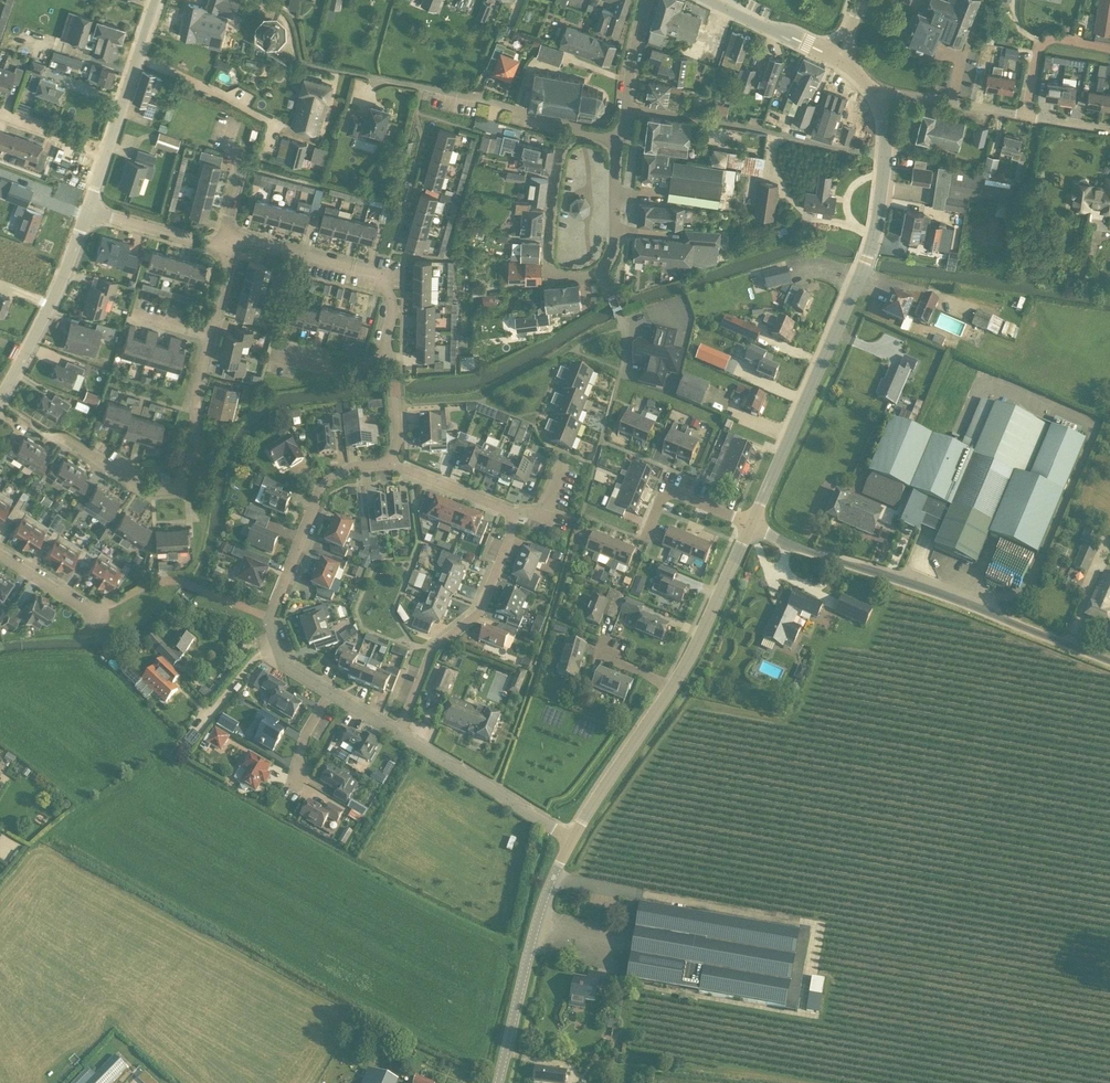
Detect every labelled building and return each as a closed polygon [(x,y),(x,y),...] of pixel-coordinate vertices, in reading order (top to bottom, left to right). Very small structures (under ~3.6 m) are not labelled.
[(205,7),(188,3),(181,35),(210,41),(209,47),(220,49),(223,35),(227,16),(214,13),(207,12),(207,8),(218,12),(234,18),(240,0),(239,0),(208,0),(205,7)] [(298,9),(299,0),(290,0),(288,7),(298,9)] [(328,7),(340,9),(342,0),(330,0),(328,7)] [(422,4),(436,10),(440,0),(423,0),(422,4)] [(614,11),(626,16),(631,0),(610,0),(617,2),(614,11)] [(648,41),(662,44),(662,43),(667,45),(669,38),(663,36),(665,31),(677,34),(675,40),(690,45),(691,39),(692,39),(694,40),(694,39),(700,16),(679,10),(680,6),(683,7),(685,0),(660,0),(651,26),(650,31),(648,41)] [(968,29),(980,0),(930,0),(926,10),(931,11),(929,14),(918,10),(910,29),(904,27),(900,37),(906,39),(906,40),(906,42),(933,52),(933,51),(934,51),(938,40),(940,35),(942,36),(941,38),(961,46),(968,29)] [(1109,17),(1109,1),(1104,0),(1099,0),(1097,15),(1109,17)] [(4,1),(0,13),(7,16),(11,4),(4,1)] [(486,21),(486,20),(492,5),(482,1),(476,17),(486,21)] [(603,7),(596,28),(619,36),(626,16),(614,11),(603,7)] [(84,45),(82,51),(91,54),(91,53),(115,60),(125,28),(96,20),(93,32),(89,31),(93,19),(76,14),(67,11),(59,37),(68,40),(84,45)] [(1097,15),(1094,31),(1109,34),(1109,17),(1097,15)] [(260,28),(260,33),(262,36),(266,39),(269,40),(274,40),(278,39),(281,36),(283,33),(284,28),(283,25),(281,21),(278,18),(274,17),(269,17),(266,18),(262,21),(260,25),(260,28)] [(610,64),(610,63),(617,44),(602,39),(567,24),(559,47),(595,59),(610,64)] [(988,29),(986,43),(993,44),(994,44),(996,30),(988,29)] [(742,58),(750,36),(732,30),(725,52),(742,58)] [(506,44),(497,41),(486,68),(495,71),(510,77),(518,58),(503,52),(506,44)] [(564,51),(541,43),(536,58),(559,66),(564,51)] [(1008,62),(1009,56),(1017,58),(1019,48),(1006,46),(1004,54),(1001,54),(999,61),(1008,62)] [(698,60),(688,57),(675,55),(664,51),(653,47),(649,60),(659,63),(657,75),(672,77),(672,82),(693,86),(696,70),(697,63),(698,60)] [(58,52),(56,60),(80,67),(82,59),(58,52)] [(768,55),(757,87),(772,92),(782,60),(768,55)] [(1051,62),(1064,64),(1065,57),(1052,55),(1051,62)] [(790,77),(782,73),(781,72),(777,80),(790,85),(786,94),(788,94),(787,96),(782,110),(793,115),(792,120),(790,125),(806,131),(807,126),(808,127),(814,112),(817,105),(807,101),(810,95),(811,95),(824,66),(804,56),(793,78),(790,77)] [(1078,66),(1086,67),(1087,61),(1065,57),(1064,64),(1078,66)] [(223,67),(225,62),(217,58),(214,64),(220,68),(223,67)] [(32,73),(31,73),(26,87),(35,90),(34,91),(59,99),(63,87),(54,84),(55,81),(40,75),(41,73),(44,64),(31,60),(28,68),(33,70),(32,73)] [(985,87),(999,90),(1001,75),(1002,68),(1007,69),(1008,62),(999,61),(999,66),(994,65),(993,74),(987,73),(985,87)] [(96,80),(97,80),(109,84),(114,70),(101,66),(101,65),(91,62),(89,69),(89,70),(86,79),(95,82),(96,80)] [(705,67),(716,71),(717,66),(706,63),(705,62),(703,67),(705,67)] [(1105,80),(1105,74),(1109,74),(1109,64),(1102,64),(1102,80),(1105,80)] [(3,68),(0,75),(0,92),(7,94),(11,81),(17,83),(23,68),(15,66),(13,72),(3,68)] [(740,67),(738,73),(738,72),(735,79),(743,82),(742,83),(750,86),(756,70),(748,67),(747,69),(740,67)] [(594,111),(594,110),(599,110),(600,111),(601,111),(600,109),(604,106),(605,106),(605,105),(604,104),(605,99),(606,99),(606,98),(605,98),(603,94),(604,93),(603,92),(603,93),(598,91),(598,90),(597,89),(597,91),(589,89),(590,87),(588,87),(588,89),(583,88),(584,81),(586,80),(585,79),(582,80),(572,78),(572,76),(570,76),(570,78),(560,76),(560,74),(558,74),(558,76),(551,74),(548,74),(548,72),(547,72),(546,74),(535,72),(534,70),(533,71),(535,73),(529,106),(528,106),(527,107),(527,109),(530,108),(541,110),(540,111),(542,112),(542,110),(551,111),(551,113),(553,114),(553,112),(563,113),(563,115),(565,116),(565,114),(577,116),(576,119),(577,119),(578,117),(583,118),(583,120),(584,120),(585,118),(587,119),(586,121),(588,121),(588,119),(591,119),(591,121),(592,120),(592,119),(593,118),(594,117),(596,117),(596,116),(594,116),(595,112),(596,113),(596,111),(594,111)] [(162,78),(155,76),(142,71),(132,101),(142,104),(139,113),(151,117),(156,104),(146,101),(150,90),(157,93),(162,78)] [(1013,92),(1015,77),(1001,75),(999,90),(1013,92)] [(304,78),(290,127),(318,134),(332,86),(304,78)] [(649,81),(646,102),(678,107),(679,98),(674,97),(675,93),(669,92),(670,85),(649,81)] [(1045,98),(1059,100),(1061,83),(1048,81),(1045,98)] [(1073,102),(1076,85),(1061,83),(1059,100),(1073,102)] [(1086,104),(1101,107),(1103,92),(1089,90),(1086,104)] [(817,103),(817,105),(814,112),(818,113),(810,136),(831,142),(834,130),(835,131),(841,112),(846,98),(824,91),(820,104),(817,103)] [(1109,108),(1109,93),(1103,92),(1101,107),(1109,108)] [(854,96),(845,122),(858,127),(867,100),(854,96)] [(33,112),(34,107),(20,102),(18,107),(33,112)] [(163,118),(169,120),(174,107),(167,105),(163,118)] [(388,111),(371,106),(367,118),(363,117),(363,115),(351,112),(346,133),(357,136),(359,128),(364,129),(381,134),(388,111)] [(965,121),(923,111),(916,138),(958,148),(965,121)] [(649,116),(645,147),(687,152),(691,121),(649,116)] [(988,127),(977,124),(972,143),(984,146),(988,127)] [(849,143),(853,129),(844,126),(839,140),(849,143)] [(255,139),(258,129),(253,128),(250,138),(255,139)] [(439,129),(436,143),(452,147),(456,134),(439,129)] [(18,154),(23,139),(5,132),(0,147),(18,154)] [(155,145),(176,152),(180,139),(159,132),(155,145)] [(482,134),(479,147),(493,151),(497,138),(482,134)] [(1026,151),(1021,149),(1018,149),(1021,138),(1017,137),(1005,134),(1000,151),(1012,154),(1011,157),(1019,159),(1015,178),(1020,178),(1026,151)] [(552,157),(554,149),(543,146),(542,148),(518,142),(518,139),(504,135),(501,148),(512,150),(512,145),(513,145),(521,147),(520,153),(542,158),(543,155),(552,157)] [(304,157),(307,144),(281,137),(275,160),(301,166),(309,169),(312,160),(326,164),(330,149),(315,145),(311,159),(304,157)] [(477,140),(471,138),(467,152),(473,153),(477,140)] [(23,139),(18,154),(37,161),(40,151),(42,146),(23,139)] [(409,158),(413,141),(405,139),(401,156),(409,158)] [(452,147),(436,143),(432,156),(449,160),(452,147)] [(519,160),(518,166),(549,173),(552,157),(543,155),(542,158),(520,153),(521,147),(513,145),(512,145),(512,150),(511,153),(520,156),(519,160)] [(145,166),(141,165),(142,162),(152,165),(155,155),(137,149),(134,159),(137,160),(136,163),(127,160),(118,186),(137,192),(145,166)] [(467,152),(463,165),(469,167),(473,153),(467,152)] [(668,159),(668,155),(645,152),(642,177),(652,178),(671,180),(668,198),(718,204),(721,179),(735,181),(736,169),(668,159)] [(764,156),(744,153),(741,170),(763,174),(766,155),(764,155),(764,156)] [(187,156),(182,155),(179,168),(184,170),(187,156)] [(987,155),(983,173),(995,175),(995,174),(999,158),(987,155)] [(432,156),(428,169),(445,174),(449,160),(432,156)] [(936,180),(937,171),(931,170),(931,168),(925,168),(926,160),(915,158),(911,182),(929,185),(930,179),(936,180)] [(203,161),(200,173),(216,177),(219,166),(203,161)] [(465,180),(469,167),(463,165),(460,178),(465,180)] [(995,175),(983,173),(938,165),(932,205),(944,207),(943,207),(965,211),(966,211),(968,198),(997,204),(995,214),(1006,216),(1007,206),(1009,206),(1014,179),(995,175)] [(179,168),(175,182),(180,183),(184,170),(179,168)] [(428,169),(425,183),(441,188),(445,174),(428,169)] [(506,179),(516,181),(515,186),(523,187),(525,182),(526,174),(507,171),(506,179)] [(275,183),(276,177),(255,172),(252,183),(269,187),(270,181),(275,183)] [(212,191),(216,177),(200,173),(196,187),(212,191)] [(804,208),(823,211),(823,216),(831,217),(831,212),(833,212),(835,196),(828,195),(831,176),(820,175),(816,193),(806,192),(804,208)] [(4,197),(26,206),(32,188),(11,180),(0,176),(0,177),(0,195),(4,197)] [(531,201),(544,203),(548,179),(531,176),(527,200),(531,201)] [(1079,182),(1078,182),(1075,182),(1072,205),(1089,208),(1089,204),(1101,205),(1100,212),(1109,214),(1109,176),(1107,176),(1105,176),(1103,187),(1092,185),(1089,184),(1089,183),(1089,182),(1088,182),(1088,181),(1088,180),(1087,180),(1087,179),(1086,179),(1085,179),(1085,178),(1084,178),(1083,178),(1082,178),(1082,179),(1081,179),(1080,179),(1080,180),(1079,180),(1079,181),(1079,182)] [(289,180),(276,177),(275,183),(277,183),(275,189),(282,191),(283,185),(288,186),(289,180)] [(461,193),(465,180),(460,178),(456,192),(461,193)] [(288,186),(302,189),(303,184),(289,180),(288,186)] [(772,218),(778,184),(760,181),(755,215),(772,218)] [(177,197),(180,183),(175,182),(172,195),(177,197)] [(317,215),(323,189),(303,184),(302,189),(315,193),(312,203),(310,213),(311,213),(317,215)] [(196,187),(192,200),(209,205),(212,191),(196,187)] [(328,193),(343,196),(344,191),(330,187),(328,193)] [(343,196),(356,200),(357,195),(344,191),(343,196)] [(422,193),(418,206),(435,210),(438,197),(422,193)] [(172,195),(168,209),(173,210),(177,197),(172,195)] [(356,200),(369,203),(370,198),(357,195),(356,200)] [(572,213),(590,214),(590,196),(573,196),(572,213)] [(384,202),(370,198),(369,203),(378,205),(383,207),(384,202)] [(252,216),(266,219),(270,202),(256,199),(252,216)] [(531,208),(531,201),(527,200),(514,199),(513,212),(522,213),(520,234),(541,236),(543,210),(531,208)] [(192,200),(189,215),(205,219),(209,205),(192,200)] [(310,213),(312,203),(301,201),(299,210),(297,209),(292,226),(306,230),(311,213),(310,213)] [(453,201),(450,213),(449,215),(455,216),(459,203),(453,201)] [(283,206),(270,202),(266,219),(279,223),(283,206)] [(668,221),(667,224),(679,225),(681,208),(662,206),(661,206),(639,204),(637,225),(652,227),(653,219),(660,220),(668,221)] [(279,223),(292,226),(297,209),(283,206),(279,223)] [(418,206),(414,219),(431,223),(435,210),(418,206)] [(24,207),(14,233),(31,239),(37,224),(36,224),(40,213),(24,207)] [(906,210),(903,223),(942,231),(943,225),(927,222),(928,221),(925,221),(926,215),(923,215),(924,213),(906,210)] [(321,229),(333,233),(337,216),(325,212),(321,229)] [(449,215),(446,228),(451,229),(455,216),(449,215)] [(333,233),(347,236),(351,219),(337,216),(333,233)] [(347,236),(360,239),(364,222),(351,219),(347,236)] [(414,219),(411,232),(427,237),(431,223),(414,219)] [(364,222),(360,239),(374,243),(378,226),(364,222)] [(942,231),(903,223),(901,236),(918,240),(918,239),(922,240),(923,232),(925,232),(924,237),(926,238),(924,246),(938,248),(942,231)] [(447,243),(451,229),(446,228),(442,241),(447,243)] [(717,262),(719,244),(720,244),(721,231),(685,228),(684,242),(636,237),(634,259),(691,265),(702,266),(717,262)] [(423,251),(427,237),(411,232),(407,246),(423,251)] [(102,236),(97,256),(113,261),(112,263),(120,265),(119,269),(133,273),(138,255),(125,251),(128,244),(102,236)] [(443,257),(447,243),(442,241),(441,241),(438,252),(438,255),(443,257)] [(510,252),(510,259),(521,259),(521,261),(539,261),(540,242),(522,242),(521,253),(510,252)] [(161,271),(165,255),(151,251),(145,250),(143,258),(148,260),(146,267),(161,271)] [(178,258),(165,255),(161,271),(174,275),(178,258)] [(174,275),(187,278),(192,262),(178,258),(174,275)] [(416,260),(415,275),(433,275),(433,261),(416,260)] [(249,261),(246,275),(263,279),(266,265),(249,261)] [(205,266),(192,262),(187,278),(200,282),(205,266)] [(508,262),(508,281),(541,281),(541,262),(508,262)] [(283,284),(287,270),(282,269),(278,283),(283,284)] [(810,298),(800,294),(801,292),(792,288),(791,285),(787,269),(763,275),(767,291),(782,288),(780,291),(789,295),(784,305),(792,309),(803,314),(810,298)] [(260,292),(263,279),(246,275),(243,288),(260,292)] [(415,275),(415,288),(433,289),(433,275),(415,275)] [(114,293),(118,282),(100,276),(97,287),(90,285),(83,312),(101,316),(108,291),(114,293)] [(141,287),(155,291),(156,286),(142,282),(141,287)] [(278,283),(275,296),(280,297),(283,284),(278,283)] [(169,290),(170,285),(163,284),(161,287),(156,286),(155,291),(167,295),(169,290)] [(545,288),(546,299),(579,295),(578,284),(545,288)] [(243,288),(239,301),(256,306),(260,292),(243,288)] [(433,289),(415,288),(415,302),(419,302),(433,302),(433,289)] [(167,295),(181,299),(183,293),(169,290),(167,295)] [(924,296),(920,294),(920,295),(915,293),(915,294),(910,292),(909,293),(905,291),(902,298),(893,294),(884,314),(904,323),(907,316),(915,320),(914,321),(928,327),(939,301),(925,295),(925,296),(924,296)] [(3,315),(10,297),(0,293),(0,314),(3,315)] [(195,303),(196,297),(183,293),(181,299),(195,303)] [(494,294),(482,295),(483,306),(495,305),(494,294)] [(541,299),(541,305),(542,311),(534,312),(534,314),(515,316),(516,330),(538,328),(537,324),(549,322),(548,310),(580,307),(579,295),(546,299),(541,299)] [(275,296),(271,310),(276,311),(280,297),(275,296)] [(239,301),(236,315),(253,319),(256,306),(239,301)] [(419,302),(419,316),(436,316),(436,302),(433,302),(419,302)] [(291,320),(303,323),(307,307),(295,303),(291,320)] [(542,311),(541,305),(534,305),(534,307),(528,307),(529,313),(534,312),(542,311)] [(323,306),(322,310),(319,323),(330,326),(334,309),(323,306)] [(319,323),(322,310),(307,307),(303,323),(318,327),(319,323)] [(330,326),(344,330),(349,313),(334,309),(330,326)] [(273,324),(276,311),(271,310),(268,323),(273,324)] [(998,336),(1004,322),(978,311),(972,325),(998,336)] [(362,324),(364,317),(349,313),(344,330),(357,333),(356,337),(365,339),(368,325),(362,324)] [(790,334),(793,326),(778,320),(767,315),(763,323),(775,329),(771,336),(789,344),(793,335),(790,334)] [(436,316),(419,316),(419,329),(436,330),(436,316)] [(726,316),(721,329),(756,344),(761,331),(726,316)] [(82,348),(81,350),(93,354),(98,335),(111,339),(115,327),(97,322),(94,330),(70,323),(63,347),(74,350),(75,346),(82,348)] [(133,357),(139,338),(133,336),(135,326),(129,324),(121,354),(133,357)] [(1011,325),(1006,324),(1001,335),(1006,337),(1011,325)] [(227,333),(224,347),(242,352),(244,343),(251,345),(254,331),(236,327),(234,335),(227,333)] [(133,357),(144,360),(153,331),(148,329),(145,340),(139,338),(133,357)] [(419,329),(419,343),(436,344),(436,330),(419,329)] [(653,346),(644,344),(639,367),(649,369),(646,381),(670,386),(672,373),(679,374),(683,352),(675,350),(676,345),(678,334),(656,330),(654,342),(653,346)] [(158,332),(153,331),(144,360),(156,364),(161,344),(155,343),(158,332)] [(156,364),(168,367),(176,337),(170,336),(167,346),(161,344),(156,364)] [(181,339),(176,337),(168,367),(180,370),(185,351),(178,349),(181,339)] [(945,341),(934,337),(932,344),(942,348),(945,341)] [(436,358),(436,344),(419,343),(419,357),(436,358)] [(721,354),(701,345),(695,358),(716,366),(721,354)] [(769,365),(772,358),(761,353),(761,354),(744,346),(739,357),(757,364),(761,366),(757,374),(773,381),(779,369),(769,365)] [(242,352),(224,347),(220,362),(226,364),(225,370),(224,376),(235,378),(236,373),(244,375),(247,361),(240,359),(242,352)] [(883,386),(880,385),(876,394),(879,395),(878,398),(896,406),(909,375),(911,372),(913,373),(918,362),(904,356),(899,367),(900,368),(899,371),(891,367),(883,386)] [(64,366),(55,363),(49,377),(70,386),(76,372),(82,374),(84,367),(67,360),(64,366)] [(560,368),(558,374),(587,385),(592,372),(572,364),(569,372),(560,368)] [(983,369),(981,375),(1001,383),(1003,377),(983,369)] [(252,374),(250,382),(258,384),(260,376),(252,374)] [(562,389),(566,391),(583,397),(587,385),(558,374),(556,379),(565,382),(562,389)] [(701,408),(710,386),(685,376),(676,397),(701,408)] [(241,397),(254,400),(257,387),(244,384),(241,397)] [(1035,399),(1037,393),(1018,384),(1015,389),(1035,399)] [(739,385),(735,394),(749,400),(745,410),(759,416),(766,399),(753,394),(754,392),(739,385)] [(216,386),(210,411),(231,416),(238,391),(216,386)] [(555,394),(552,401),(581,412),(587,399),(583,397),(566,391),(563,398),(555,394)] [(53,419),(61,406),(66,409),(70,403),(55,393),(51,399),(43,394),(34,407),(53,419)] [(101,399),(87,395),(85,402),(98,406),(101,399)] [(890,502),(896,490),(913,497),(900,527),(918,535),(925,520),(945,527),(935,550),(975,566),(988,535),(1037,556),(1085,442),(982,398),(960,450),(892,422),(870,475),(871,476),(864,491),(890,502)] [(113,424),(118,405),(107,401),(101,421),(113,424)] [(552,401),(550,405),(559,408),(556,416),(560,417),(577,423),(581,412),(552,401)] [(924,404),(917,401),(908,421),(915,424),(924,404)] [(1074,415),(1076,408),(1056,402),(1054,409),(1074,415)] [(163,405),(156,403),(155,409),(153,415),(159,417),(161,411),(163,405)] [(113,424),(124,428),(128,414),(130,408),(118,405),(113,424)] [(618,433),(632,439),(640,419),(631,415),(634,409),(629,407),(627,413),(626,413),(618,433)] [(439,420),(445,419),(445,413),(428,414),(428,420),(420,421),(421,434),(440,433),(439,420)] [(640,419),(632,439),(646,444),(654,425),(645,421),(647,414),(643,413),(640,419)] [(128,414),(124,428),(122,434),(134,437),(140,418),(128,414)] [(497,414),(494,422),(506,427),(509,419),(497,414)] [(376,445),(375,436),(378,436),(377,428),(364,429),(362,416),(343,418),(347,450),(358,448),(358,450),(367,448),(366,446),(376,445)] [(342,432),(340,417),(326,419),(327,429),(316,430),(319,455),(336,453),(334,433),(342,432)] [(549,421),(547,425),(576,437),(581,425),(577,423),(560,417),(558,424),(549,421)] [(134,437),(146,441),(152,421),(140,418),(134,437)] [(163,424),(152,421),(146,441),(158,444),(163,424)] [(522,449),(529,426),(514,421),(509,436),(516,438),(513,447),(522,449)] [(733,423),(727,421),(724,429),(730,431),(733,423)] [(553,435),(550,442),(571,450),(576,437),(547,425),(545,431),(553,435)] [(675,433),(678,427),(673,425),(671,431),(670,431),(662,451),(676,457),(684,437),(675,433)] [(687,431),(684,437),(676,457),(690,462),(698,442),(689,438),(691,433),(687,431)] [(445,433),(440,433),(421,434),(421,448),(431,447),(431,452),(446,451),(445,433)] [(457,440),(463,443),(465,437),(459,435),(457,440)] [(289,437),(266,451),(274,464),(284,458),(290,468),(303,460),(289,437)] [(721,452),(727,455),(746,462),(752,449),(741,444),(743,440),(734,437),(733,441),(732,441),(729,450),(723,448),(721,452)] [(5,452),(22,463),(34,443),(26,438),(25,440),(22,438),(21,438),(19,442),(13,439),(5,452)] [(452,453),(458,455),(463,443),(457,440),(452,453)] [(41,450),(42,448),(34,443),(22,463),(33,470),(40,474),(48,461),(41,457),(44,452),(41,450)] [(467,451),(470,445),(463,443),(458,455),(464,458),(460,469),(473,474),(474,470),(474,469),(480,456),(467,451)] [(480,456),(474,469),(474,470),(486,474),(497,450),(484,445),(481,452),(480,456)] [(486,474),(499,479),(506,461),(499,459),(502,452),(497,450),(486,474)] [(715,466),(721,468),(741,476),(746,462),(727,455),(723,464),(717,461),(717,462),(715,465),(715,466)] [(511,484),(513,480),(521,463),(522,460),(516,457),(513,464),(506,461),(499,479),(511,484)] [(522,460),(521,463),(513,480),(525,486),(530,474),(536,477),(541,465),(536,463),(536,462),(523,457),(522,460)] [(51,477),(63,484),(75,465),(66,459),(65,461),(62,459),(59,464),(53,460),(45,473),(51,477)] [(82,479),(85,474),(80,471),(81,469),(75,465),(63,484),(80,495),(88,482),(82,479)] [(620,476),(626,478),(645,486),(651,473),(632,465),(628,474),(622,472),(620,476)] [(718,478),(712,475),(710,480),(716,482),(735,490),(741,476),(721,468),(718,478)] [(616,485),(615,489),(621,492),(640,499),(645,486),(626,478),(622,488),(616,485)] [(277,493),(280,485),(265,479),(262,487),(270,491),(263,507),(284,515),(290,498),(277,493)] [(87,500),(81,497),(76,506),(68,518),(74,522),(75,521),(77,523),(82,515),(79,514),(82,509),(81,509),(82,508),(93,514),(97,509),(107,492),(96,485),(87,500)] [(837,491),(826,517),(872,535),(882,510),(848,496),(837,491)] [(1,492),(0,493),(0,518),(12,499),(1,492)] [(119,499),(107,492),(97,509),(108,516),(119,499)] [(634,514),(640,499),(621,492),(617,501),(611,499),(606,511),(623,518),(626,510),(634,514)] [(8,515),(13,518),(20,507),(24,501),(19,498),(8,515)] [(400,498),(387,499),(389,522),(403,520),(404,531),(411,530),(409,512),(402,513),(400,498)] [(389,522),(387,499),(374,501),(376,516),(369,517),(371,534),(378,533),(377,523),(389,522)] [(428,518),(440,523),(447,504),(435,499),(434,503),(427,501),(422,515),(428,517),(428,518)] [(440,523),(452,528),(459,509),(447,504),(440,523)] [(10,536),(21,543),(36,519),(25,512),(26,511),(20,507),(13,518),(19,522),(10,536)] [(452,528),(463,533),(471,513),(459,509),(452,528)] [(247,510),(244,517),(257,522),(254,527),(247,543),(271,553),(278,537),(266,531),(270,520),(247,510)] [(118,541),(123,544),(138,521),(125,512),(113,531),(121,536),(118,541)] [(481,522),(483,518),(471,513),(463,533),(475,537),(473,543),(480,545),(488,525),(481,522)] [(330,530),(348,537),(363,544),(363,548),(370,547),(367,519),(360,520),(362,537),(350,533),(353,525),(336,518),(330,530)] [(47,540),(54,529),(48,525),(47,526),(36,519),(21,543),(32,550),(41,536),(47,540)] [(138,521),(123,544),(127,547),(131,542),(139,547),(151,529),(138,521)] [(101,539),(109,527),(102,523),(95,535),(101,539)] [(1093,544),(1098,532),(1086,527),(1082,539),(1093,544)] [(674,560),(684,535),(668,528),(661,547),(671,551),(668,558),(674,560)] [(43,557),(55,564),(70,541),(59,533),(59,532),(54,529),(47,540),(52,543),(43,557)] [(156,552),(167,551),(167,558),(172,557),(171,529),(155,530),(156,552)] [(186,529),(171,529),(172,557),(178,557),(177,550),(187,550),(186,529)] [(330,530),(325,543),(333,546),(330,552),(345,558),(347,551),(343,550),(348,537),(330,530)] [(597,564),(600,558),(607,539),(592,533),(585,552),(594,555),(592,562),(597,564)] [(674,560),(678,562),(681,555),(690,559),(698,541),(684,535),(674,560)] [(606,568),(611,570),(621,545),(607,539),(600,558),(608,561),(606,568)] [(75,558),(80,561),(87,550),(82,546),(81,548),(70,541),(55,564),(66,572),(75,558)] [(704,565),(712,546),(698,541),(690,559),(687,565),(692,567),(695,561),(704,565)] [(223,542),(219,552),(226,555),(227,554),(245,562),(237,580),(246,583),(245,585),(252,588),(253,586),(260,589),(268,569),(259,565),(262,558),(235,547),(223,542)] [(1096,548),(1084,542),(1073,567),(1085,572),(1096,548)] [(520,553),(516,561),(536,569),(538,564),(545,565),(548,558),(551,552),(532,544),(529,550),(524,548),(521,554),(520,553)] [(627,569),(635,550),(621,545),(611,570),(615,572),(618,565),(627,569)] [(1014,548),(1002,576),(1008,579),(1020,551),(1014,548)] [(90,567),(85,575),(96,582),(110,560),(111,558),(100,551),(97,556),(87,550),(80,561),(90,567)] [(442,552),(437,565),(443,570),(441,575),(461,583),(464,574),(462,574),(465,568),(459,566),(461,560),(442,552)] [(322,561),(317,573),(334,580),(339,569),(344,570),(347,563),(332,558),(330,564),(322,561)] [(110,560),(96,582),(107,589),(116,575),(122,578),(129,567),(123,564),(121,567),(110,560)] [(512,576),(518,578),(515,584),(534,592),(537,586),(540,579),(533,575),(536,569),(516,561),(513,570),(514,571),(512,576)] [(356,566),(353,574),(361,578),(365,569),(356,566)] [(661,588),(654,585),(652,591),(659,594),(658,595),(680,603),(686,588),(673,582),(676,573),(661,567),(656,578),(664,581),(661,588)] [(596,568),(593,578),(606,583),(610,573),(596,568)] [(319,589),(317,595),(331,601),(334,594),(330,592),(334,580),(317,573),(311,585),(319,589)] [(1104,573),(1084,616),(1108,627),(1109,623),(1109,575),(1104,573)] [(2,598),(2,599),(3,598),(13,582),(12,582),(0,574),(0,597),(2,598)] [(426,577),(424,584),(450,595),(453,596),(455,591),(457,591),(461,583),(441,575),(439,580),(431,580),(426,577)] [(638,576),(631,594),(641,598),(648,580),(638,576)] [(429,596),(427,601),(446,609),(450,601),(448,600),(450,595),(424,584),(421,591),(423,592),(429,596)] [(505,590),(500,601),(521,610),(524,603),(528,605),(533,594),(520,589),(518,595),(505,590)] [(599,626),(603,616),(605,611),(615,615),(618,609),(620,610),(625,599),(622,598),(623,595),(610,590),(605,602),(592,596),(583,619),(599,626)] [(800,618),(803,612),(807,614),(816,619),(823,605),(794,592),(788,606),(786,611),(778,607),(771,623),(770,622),(763,639),(782,647),(784,644),(786,641),(794,644),(801,628),(793,624),(796,617),(800,618)] [(29,605),(26,603),(19,615),(30,622),(34,615),(46,622),(55,609),(44,603),(46,601),(40,598),(39,599),(35,596),(29,605)] [(873,610),(842,596),(834,613),(865,627),(873,610)] [(644,606),(626,598),(620,613),(638,620),(644,606)] [(0,620),(9,607),(0,601),(0,620)] [(443,617),(446,609),(427,601),(425,607),(417,606),(412,619),(415,620),(412,628),(428,634),(431,626),(434,620),(439,622),(442,617),(443,617)] [(519,616),(521,610),(500,601),(496,612),(509,617),(506,624),(519,629),(521,622),(523,618),(519,616)] [(313,610),(315,616),(301,621),(305,633),(326,626),(324,620),(329,617),(325,606),(313,610)] [(530,637),(538,640),(547,618),(539,615),(530,637)] [(17,622),(7,616),(3,623),(12,628),(17,622)] [(662,641),(668,626),(642,616),(636,631),(662,641)] [(499,631),(486,626),(480,641),(503,650),(508,635),(514,638),(518,631),(502,624),(499,631)] [(323,641),(325,647),(338,643),(334,632),(328,633),(326,626),(305,633),(309,646),(323,641)] [(180,632),(173,644),(171,646),(171,647),(169,650),(164,645),(165,644),(156,633),(147,641),(152,645),(157,652),(172,667),(179,661),(184,655),(192,644),(194,640),(180,632)] [(387,650),(389,645),(384,643),(378,640),(376,645),(382,648),(387,650)] [(576,680),(586,645),(567,640),(567,644),(558,675),(567,677),(567,678),(576,680)] [(338,669),(350,674),(355,662),(356,662),(358,656),(352,654),(354,647),(346,644),(339,649),(334,664),(340,666),(338,669)] [(180,677),(161,660),(153,668),(142,680),(150,687),(149,688),(166,703),(177,691),(171,685),(180,677)] [(350,674),(348,679),(360,684),(367,666),(356,662),(355,662),(350,674)] [(800,664),(795,677),(804,681),(809,667),(800,664)] [(360,684),(372,689),(379,671),(367,666),(360,684)] [(141,681),(128,668),(122,675),(135,687),(141,681)] [(400,672),(392,668),(387,670),(386,674),(379,671),(372,689),(384,694),(385,690),(391,693),(397,679),(400,672)] [(440,669),(432,691),(446,697),(455,675),(440,669)] [(633,683),(600,669),(592,687),(625,701),(629,692),(630,692),(633,683)] [(267,677),(256,670),(250,681),(261,687),(267,677)] [(515,676),(509,692),(518,696),(525,680),(515,676)] [(301,704),(282,692),(286,686),(269,677),(262,689),(274,696),(269,706),(291,720),(301,704)] [(210,702),(219,692),(214,687),(205,698),(210,702)] [(478,709),(452,699),(442,724),(469,735),(490,744),(500,718),(478,709)] [(273,752),(284,733),(272,726),(275,720),(261,712),(254,723),(262,728),(254,741),(273,752)] [(223,716),(217,725),(233,735),(239,725),(223,716)] [(199,718),(194,727),(203,733),(209,725),(199,718)] [(230,737),(215,728),(206,743),(221,752),(230,737)] [(369,760),(371,761),(376,753),(375,752),(379,744),(364,735),(363,737),(350,729),(343,742),(355,749),(353,753),(368,762),(369,760)] [(347,763),(351,756),(339,749),(335,756),(347,763)] [(270,775),(266,773),(270,766),(249,753),(240,768),(234,779),(240,782),(239,783),(241,784),(240,786),(241,789),(243,790),(245,791),(247,790),(249,789),(255,792),(260,783),(264,785),(270,775)] [(350,795),(343,791),(350,779),(330,767),(321,782),(337,792),(333,798),(345,804),(350,795)] [(314,825),(321,829),(328,817),(337,822),(343,813),(330,805),(326,811),(310,801),(302,815),(315,823),(314,825)] [(354,810),(365,817),(369,810),(353,801),(349,807),(354,810)] [(346,846),(354,833),(347,828),(338,842),(346,846)] [(785,1014),(797,1016),(811,933),(799,931),(799,934),(640,905),(626,981),(786,1009),(785,1014)] [(607,991),(609,976),(588,973),(587,981),(575,979),(570,1007),(583,1009),(584,1002),(595,1004),(597,990),(607,991)] [(820,1013),(825,980),(812,978),(806,1011),(820,1013)] [(618,1030),(619,1022),(608,1020),(607,1028),(618,1030)] [(115,1056),(87,1082),(114,1082),(128,1069),(115,1056)] [(566,1071),(535,1067),(533,1081),(543,1082),(564,1082),(566,1071)] [(142,1082),(156,1082),(145,1072),(138,1079),(142,1082)] [(399,1080),(378,1072),(373,1082),(398,1082),(399,1080)]
